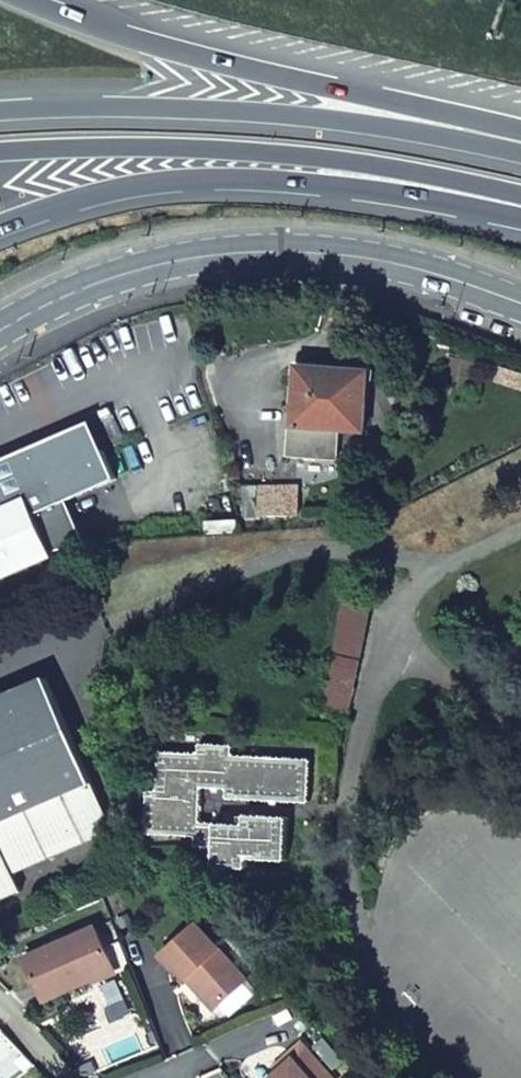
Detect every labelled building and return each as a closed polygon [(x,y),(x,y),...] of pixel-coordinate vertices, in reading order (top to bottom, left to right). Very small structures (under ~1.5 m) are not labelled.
[(299,367),(295,425),(292,455),(337,458),(341,429),(365,432),(371,373),(299,367)] [(35,516),(68,501),(118,480),(93,422),(0,462),(0,580),(54,557),(35,516)] [(288,425),(286,455),(292,455),(295,425),(288,425)] [(295,488),(242,486),(240,512),(241,514),(294,515),(295,488)] [(68,501),(35,516),(54,557),(87,545),(68,501)] [(0,701),(0,900),(18,893),(10,877),(112,835),(47,681),(0,701)] [(198,786),(225,788),(225,799),(309,802),(312,756),(233,753),(234,738),(199,736),(199,752),(159,750),(157,788),(146,788),(143,830),(192,832),(192,843),(211,845),(210,865),(242,867),(242,856),(282,859),(284,815),(239,813),(238,822),(197,820),(198,786)] [(156,951),(181,980),(188,974),(212,1003),(243,977),(194,920),(156,951)] [(41,998),(112,966),(92,923),(21,955),(41,998)] [(330,1076),(298,1039),(284,1051),(291,1057),(276,1070),(267,1077),(328,1077),(330,1076)] [(284,1051),(270,1063),(276,1070),(291,1057),(284,1051)]
